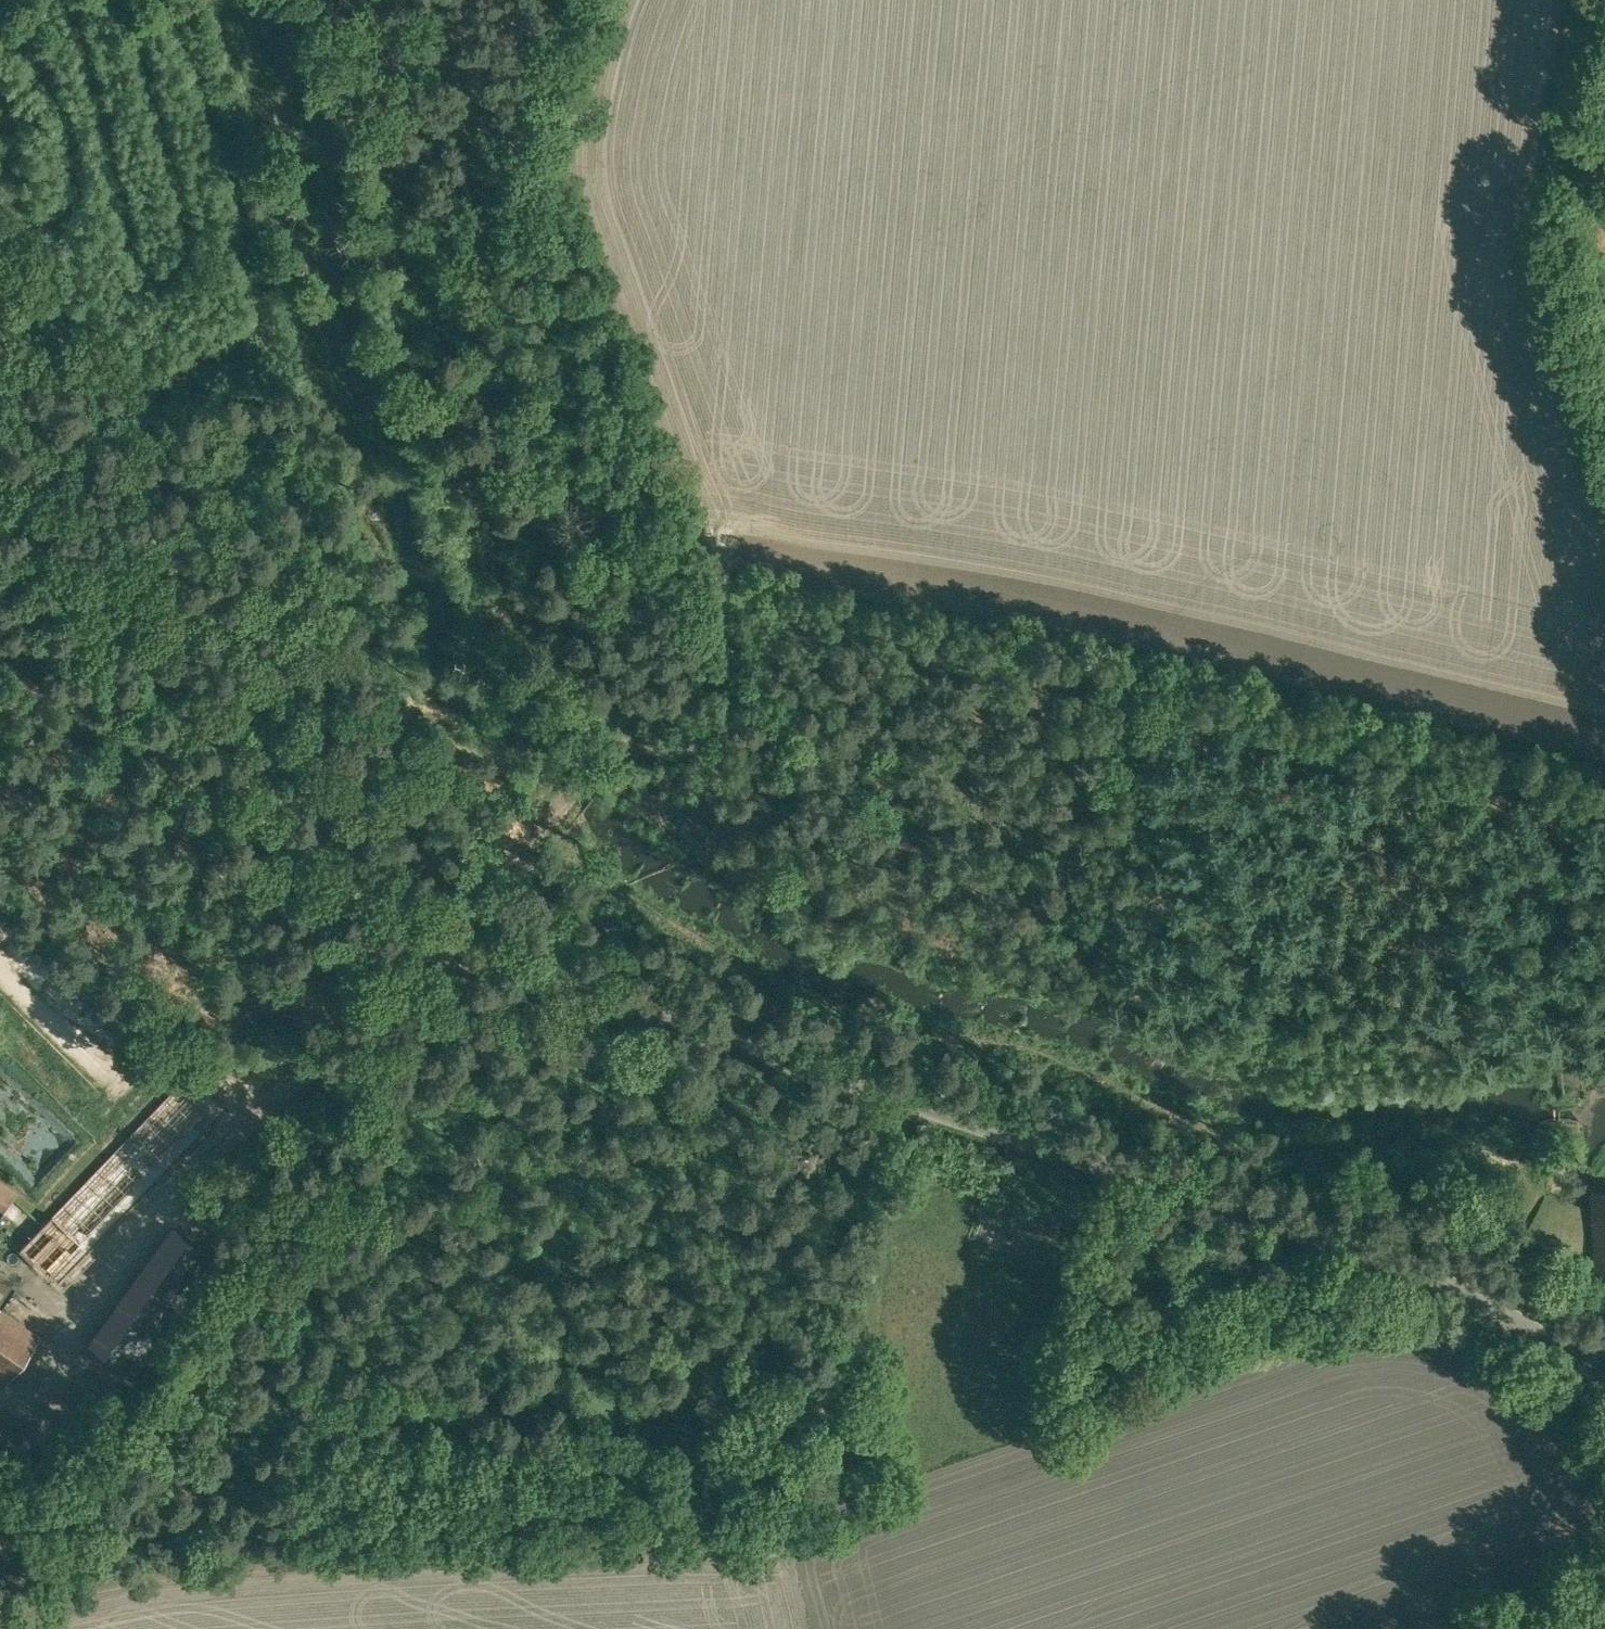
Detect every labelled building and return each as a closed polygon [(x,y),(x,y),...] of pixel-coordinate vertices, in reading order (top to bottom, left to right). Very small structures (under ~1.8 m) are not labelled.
[(17,1193),(0,1181),(0,1211),(4,1213),(17,1193)] [(1592,1210),(1598,1301),(1604,1301),(1604,1190),(1591,1191),(1592,1210)] [(91,1346),(134,1377),(218,1259),(176,1229),(91,1346)] [(40,1338),(0,1309),(0,1377),(7,1383),(40,1338)]
